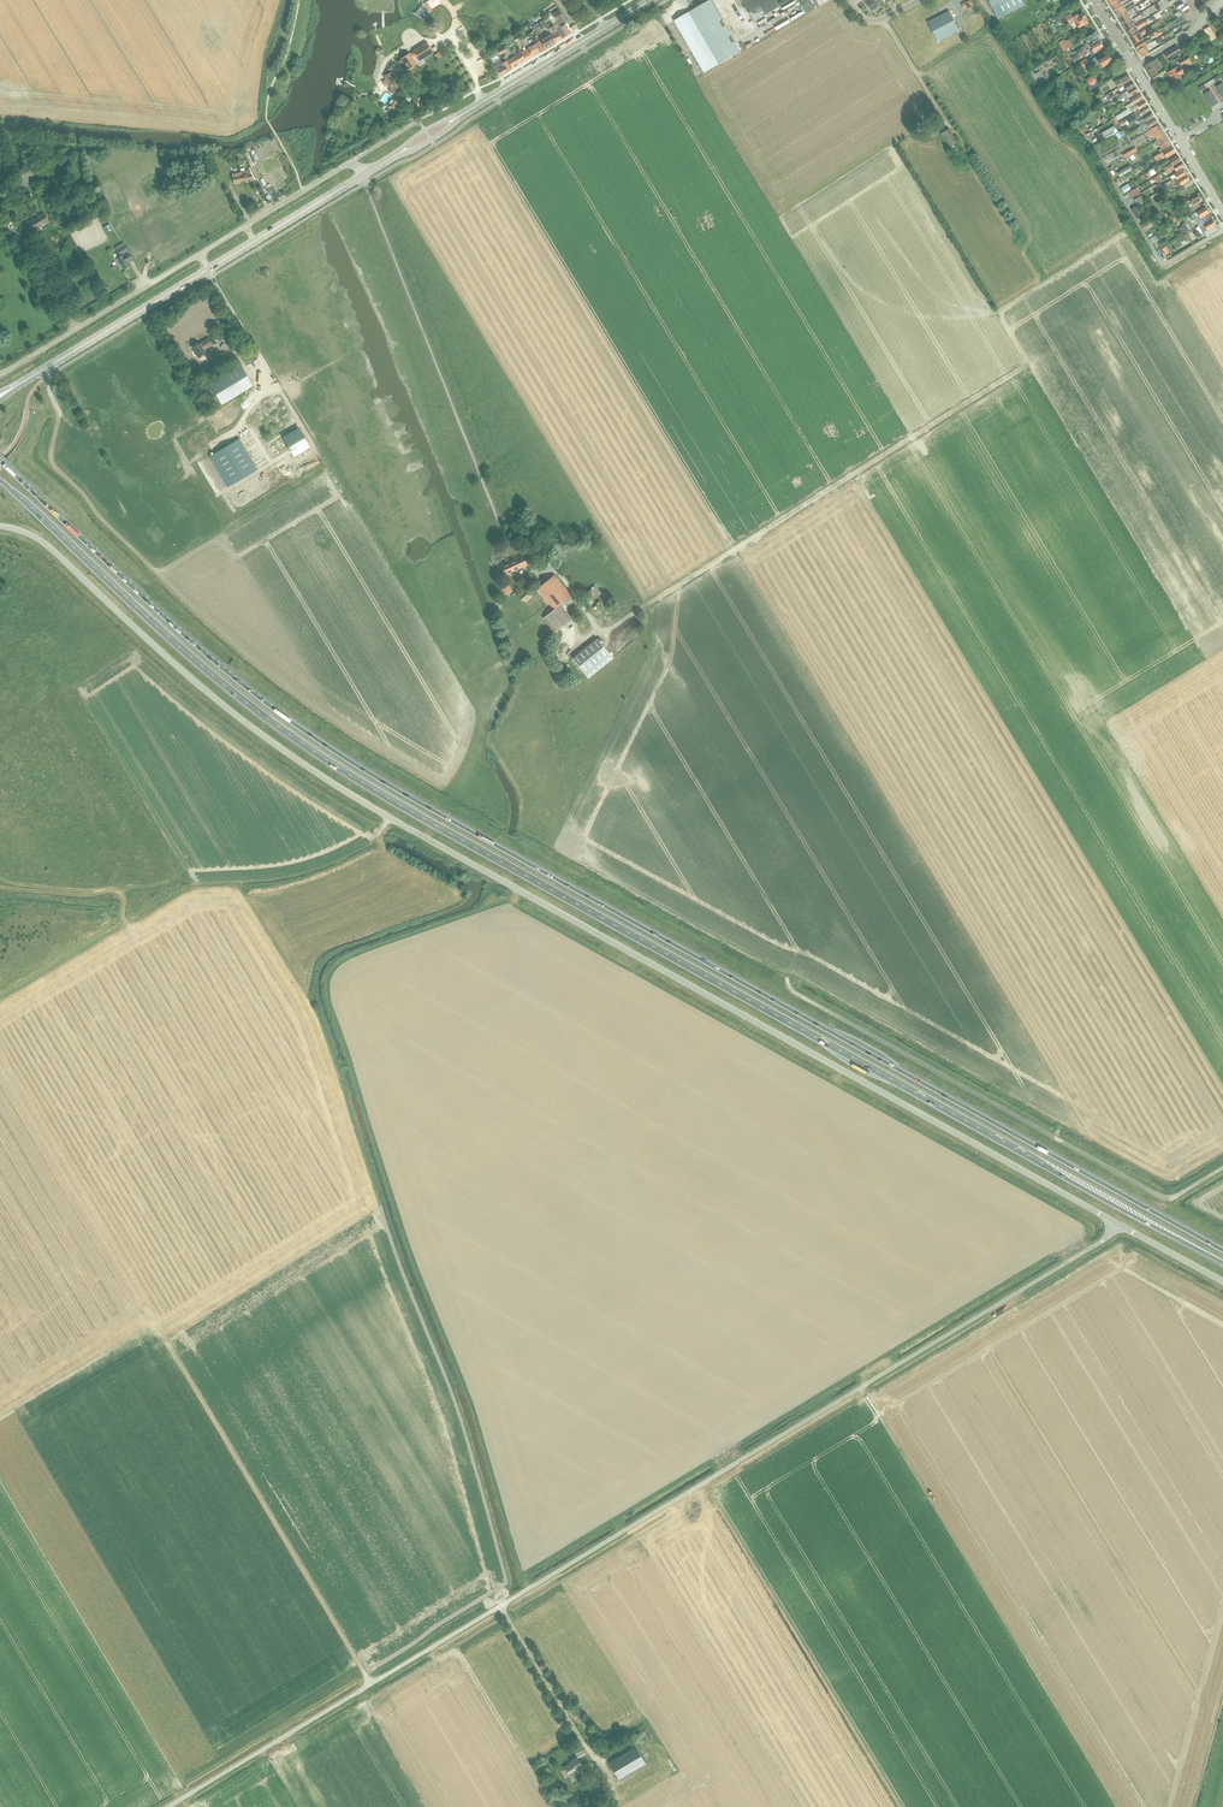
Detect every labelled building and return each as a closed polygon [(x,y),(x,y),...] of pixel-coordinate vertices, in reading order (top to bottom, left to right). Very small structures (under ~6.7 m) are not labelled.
[(690,12),(720,64),(740,52),(711,0),(710,0),(690,12)] [(743,1),(754,22),(780,7),(776,0),(745,0),(743,1)] [(809,13),(819,7),(815,0),(801,0),(809,13)] [(865,2),(872,10),(879,5),(875,0),(867,0),(865,2)] [(964,9),(973,4),(971,0),(968,0),(961,4),(964,9)] [(1025,5),(1022,0),(988,0),(998,19),(1025,5)] [(1118,0),(1110,5),(1114,12),(1123,6),(1121,3),(1125,0),(1118,0)] [(1178,9),(1184,6),(1181,1),(1175,5),(1178,9)] [(413,13),(421,19),(426,19),(428,22),(427,23),(427,24),(427,25),(427,26),(427,27),(428,27),(428,28),(429,28),(429,29),(430,29),(431,30),(432,30),(435,33),(437,32),(438,31),(436,27),(437,26),(437,25),(437,24),(437,23),(436,23),(436,22),(435,21),(434,21),(434,20),(433,20),(432,20),(429,16),(430,14),(422,2),(423,4),(415,14),(413,13)] [(1123,6),(1114,12),(1118,18),(1136,7),(1134,3),(1125,9),(1123,6)] [(1136,7),(1118,18),(1122,24),(1130,19),(1132,18),(1135,16),(1139,13),(1138,11),(1138,10),(1137,9),(1136,7)] [(556,29),(561,39),(565,36),(570,33),(564,24),(567,22),(559,10),(552,14),(560,26),(556,29)] [(1173,13),(1177,19),(1183,15),(1179,10),(1173,13)] [(937,41),(959,30),(949,11),(927,22),(937,41)] [(720,64),(690,12),(673,21),(704,73),(720,64)] [(1132,18),(1130,19),(1122,24),(1126,32),(1134,27),(1132,22),(1144,15),(1142,12),(1139,13),(1135,16),(1132,18)] [(1076,23),(1079,28),(1089,22),(1086,18),(1083,13),(1079,16),(1078,14),(1073,17),(1071,14),(1065,17),(1070,25),(1076,22),(1076,23)] [(1061,15),(1055,18),(1058,23),(1064,20),(1061,15)] [(1185,20),(1183,15),(1177,19),(1173,21),(1174,22),(1171,23),(1174,27),(1176,26),(1178,25),(1177,25),(1185,20)] [(1213,22),(1216,27),(1222,23),(1222,16),(1213,22)] [(1144,21),(1134,27),(1126,32),(1130,38),(1139,33),(1137,29),(1146,24),(1144,21)] [(551,34),(555,42),(561,39),(556,29),(554,26),(551,27),(554,33),(551,34)] [(1210,41),(1217,38),(1210,27),(1204,30),(1210,41)] [(1144,30),(1139,33),(1130,38),(1134,45),(1142,40),(1140,36),(1146,33),(1144,30)] [(1089,46),(1099,40),(1094,32),(1084,38),(1089,46)] [(551,34),(540,41),(544,49),(555,42),(551,34)] [(531,40),(539,52),(544,49),(540,41),(537,36),(535,37),(537,40),(534,41),(533,39),(531,40)] [(539,52),(531,40),(528,42),(526,39),(526,38),(523,40),(526,45),(527,48),(532,56),(539,52)] [(1143,42),(1142,40),(1134,45),(1138,51),(1146,46),(1152,42),(1150,38),(1143,42)] [(1065,39),(1059,43),(1064,51),(1065,50),(1069,47),(1070,48),(1073,46),(1069,39),(1066,41),(1065,39)] [(1091,55),(1104,47),(1100,40),(1090,46),(1093,49),(1089,51),(1091,55)] [(416,56),(419,61),(432,53),(426,42),(412,51),(413,52),(409,54),(409,53),(401,59),(401,60),(401,62),(402,64),(404,64),(405,64),(409,70),(416,65),(412,58),(416,56)] [(510,49),(509,48),(507,44),(500,49),(503,53),(507,51),(506,51),(510,49)] [(1146,46),(1138,51),(1142,57),(1150,52),(1146,46)] [(1181,52),(1177,46),(1164,53),(1168,60),(1181,52)] [(527,48),(520,53),(522,56),(525,61),(532,56),(527,48)] [(437,53),(434,55),(437,60),(440,58),(443,56),(440,51),(437,53)] [(525,61),(522,56),(520,53),(516,55),(513,51),(512,52),(514,56),(519,64),(525,61)] [(507,72),(502,63),(495,52),(489,56),(492,62),(495,60),(498,65),(496,67),(501,75),(507,72)] [(1102,68),(1112,62),(1108,54),(1101,58),(1100,55),(1091,60),(1095,67),(1100,63),(1102,68)] [(1188,55),(1179,61),(1181,66),(1184,67),(1192,62),(1188,55)] [(512,68),(507,60),(505,56),(502,58),(504,62),(502,63),(507,72),(512,68)] [(519,64),(514,56),(507,60),(512,68),(519,64)] [(1086,59),(1079,63),(1082,68),(1083,67),(1089,64),(1086,59)] [(1161,69),(1155,59),(1146,64),(1152,75),(1161,69)] [(389,73),(383,76),(385,79),(388,84),(393,94),(401,89),(403,88),(399,80),(401,79),(399,76),(406,71),(402,66),(400,65),(398,65),(397,66),(395,64),(392,67),(387,70),(389,73)] [(1178,66),(1167,72),(1173,82),(1182,77),(1182,76),(1184,75),(1183,73),(1184,73),(1181,67),(1179,67),(1178,66)] [(1118,87),(1131,79),(1127,73),(1118,78),(1121,82),(1116,85),(1118,87)] [(1091,76),(1085,80),(1092,90),(1100,85),(1095,77),(1091,76)] [(1120,96),(1135,86),(1132,80),(1124,85),(1126,88),(1117,94),(1116,92),(1110,96),(1112,99),(1119,95),(1120,96)] [(1120,96),(1119,96),(1121,98),(1124,96),(1126,99),(1129,98),(1131,97),(1133,95),(1139,92),(1135,86),(1120,96)] [(1218,102),(1210,90),(1204,94),(1211,106),(1218,102)] [(1132,102),(1125,106),(1127,109),(1143,99),(1140,93),(1134,97),(1130,99),(1132,102)] [(429,98),(431,103),(439,99),(437,94),(429,98)] [(414,96),(411,108),(419,110),(423,98),(414,96)] [(384,109),(383,110),(387,112),(391,107),(394,110),(399,102),(392,97),(387,104),(387,105),(386,106),(384,109)] [(1144,100),(1132,107),(1130,109),(1131,111),(1138,107),(1140,110),(1147,106),(1144,100)] [(1140,110),(1134,114),(1135,115),(1137,119),(1143,115),(1150,110),(1147,106),(1140,110)] [(1147,122),(1154,118),(1151,112),(1138,121),(1140,126),(1147,122)] [(1137,120),(1137,119),(1135,115),(1127,120),(1130,124),(1137,120)] [(1141,126),(1138,128),(1141,133),(1145,131),(1149,128),(1158,123),(1154,118),(1147,122),(1140,126),(1141,126)] [(929,133),(941,126),(937,121),(926,127),(929,133)] [(1157,139),(1165,135),(1158,124),(1146,132),(1149,137),(1153,134),(1157,139)] [(1115,126),(1102,133),(1105,139),(1118,132),(1115,126)] [(950,147),(957,142),(949,129),(941,133),(950,147)] [(1165,135),(1157,139),(1163,149),(1171,145),(1165,135)] [(1172,146),(1157,155),(1154,157),(1156,160),(1165,155),(1167,158),(1176,152),(1172,146)] [(1131,151),(1123,155),(1125,159),(1133,154),(1137,151),(1135,148),(1131,151)] [(1171,163),(1166,166),(1164,167),(1166,170),(1181,161),(1177,155),(1169,160),(1171,163)] [(1181,161),(1166,170),(1167,172),(1174,168),(1176,171),(1184,166),(1181,161)] [(242,176),(242,181),(252,179),(251,174),(250,174),(249,170),(241,171),(239,165),(236,166),(239,173),(240,176),(242,176)] [(1130,165),(1117,172),(1120,177),(1132,170),(1130,165)] [(1150,171),(1145,174),(1147,179),(1151,177),(1155,174),(1153,169),(1150,171)] [(1172,180),(1166,183),(1168,185),(1172,183),(1186,175),(1185,173),(1185,172),(1184,170),(1183,170),(1182,169),(1174,174),(1170,176),(1172,180)] [(240,176),(239,173),(233,174),(234,177),(233,178),(234,183),(242,181),(242,176),(240,176)] [(1189,181),(1186,175),(1172,183),(1174,185),(1179,182),(1181,185),(1189,181)] [(23,177),(18,179),(23,189),(27,187),(23,177)] [(1128,184),(1121,188),(1124,193),(1131,189),(1128,184)] [(1180,194),(1186,190),(1183,186),(1177,190),(1180,194)] [(1136,188),(1129,193),(1132,197),(1139,193),(1136,188)] [(1198,195),(1186,202),(1187,205),(1191,202),(1193,206),(1190,208),(1192,212),(1201,207),(1199,203),(1201,201),(1202,200),(1200,198),(1199,198),(1198,195)] [(1136,205),(1131,209),(1137,218),(1142,215),(1136,205)] [(1197,211),(1192,214),(1194,218),(1199,226),(1203,223),(1204,222),(1202,218),(1205,217),(1204,216),(1209,213),(1205,206),(1197,211)] [(44,213),(30,221),(35,230),(49,222),(44,213)] [(104,213),(98,216),(101,222),(107,220),(104,213)] [(1199,226),(1196,228),(1200,235),(1203,233),(1216,225),(1212,219),(1204,224),(1203,223),(1199,226)] [(1189,230),(1185,222),(1181,224),(1182,226),(1178,228),(1182,234),(1189,230)] [(130,256),(128,252),(125,245),(116,250),(120,256),(116,258),(124,270),(131,266),(126,258),(130,256)] [(213,346),(209,339),(193,348),(199,358),(206,354),(204,351),(213,346)] [(222,405),(254,386),(241,365),(210,385),(222,405)] [(288,433),(299,452),(310,446),(298,426),(288,433)] [(299,452),(288,433),(282,436),(294,456),(299,452)] [(228,487),(258,469),(240,439),(210,457),(228,487)] [(523,556),(502,566),(501,566),(505,576),(528,565),(523,556)] [(571,619),(559,605),(571,596),(554,575),(537,588),(554,609),(543,618),(555,632),(571,619)] [(505,583),(501,584),(505,595),(509,593),(505,583)] [(598,597),(592,590),(587,594),(593,601),(598,597)] [(522,601),(532,594),(529,591),(520,599),(522,601)] [(613,659),(597,639),(573,659),(589,679),(613,659)] [(619,1778),(645,1763),(635,1746),(609,1762),(619,1778)] [(576,1769),(582,1765),(577,1757),(571,1761),(572,1762),(563,1767),(570,1778),(575,1775),(573,1770),(575,1769),(576,1769)]
